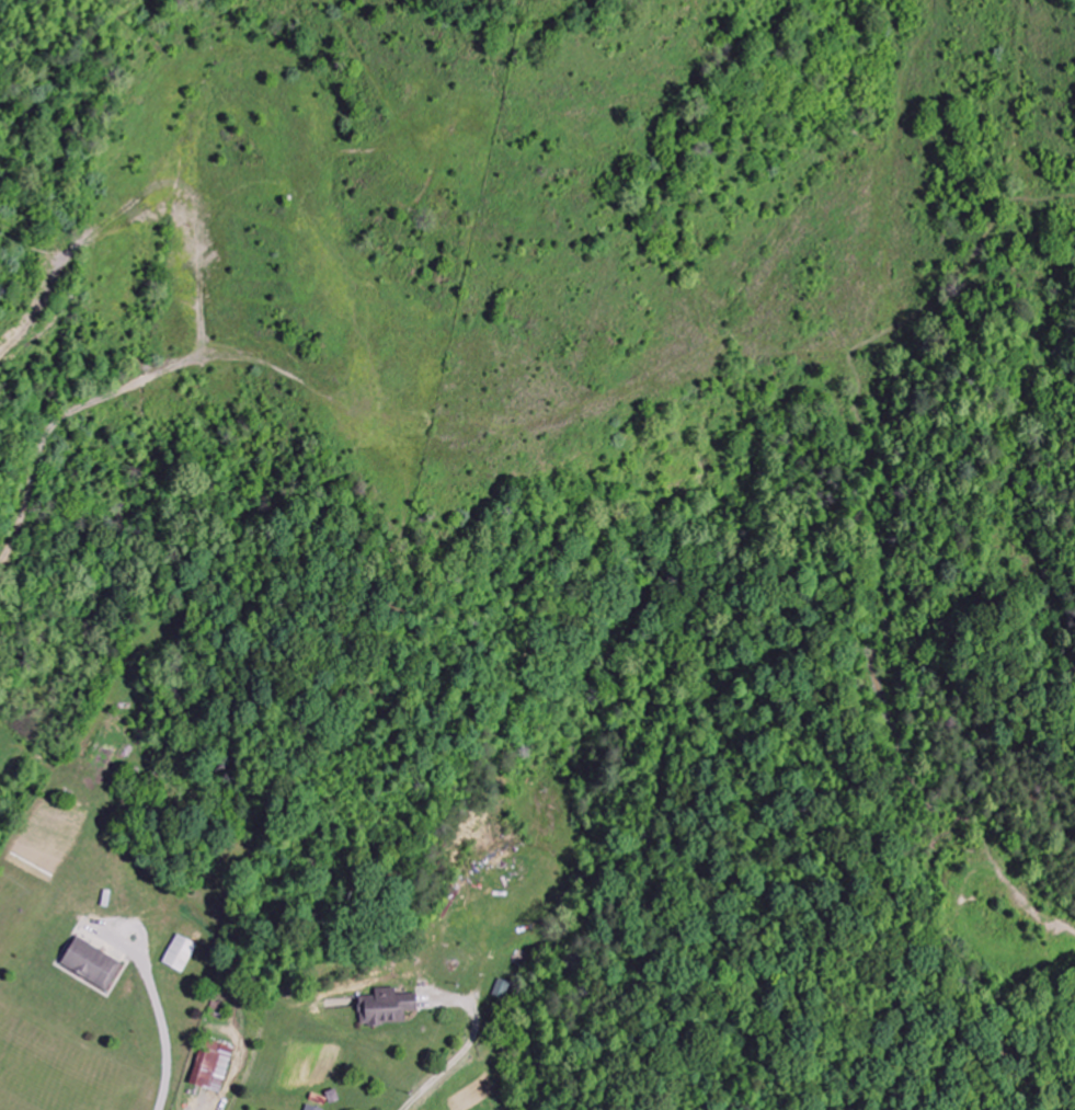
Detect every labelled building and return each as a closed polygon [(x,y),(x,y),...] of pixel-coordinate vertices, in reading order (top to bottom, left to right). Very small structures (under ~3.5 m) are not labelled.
[(163,963),(184,974),(198,945),(178,935),(163,963)] [(124,966),(77,937),(61,965),(107,993),(124,966)] [(509,1000),(514,984),(499,979),(495,996),(509,1000)] [(418,1012),(417,994),(396,995),(396,989),(376,990),(377,998),(360,998),(361,1026),(406,1024),(405,1012),(418,1012)] [(234,1047),(203,1040),(193,1086),(224,1093),(234,1047)]
